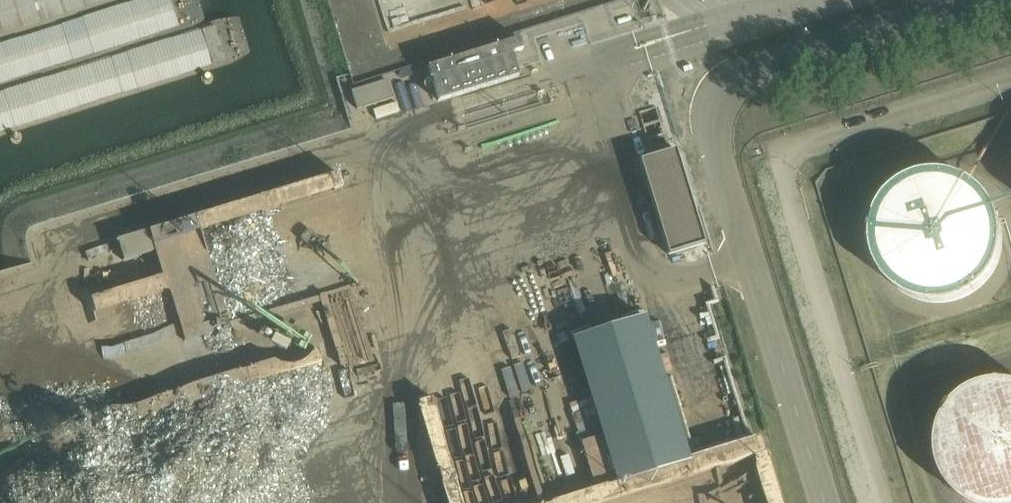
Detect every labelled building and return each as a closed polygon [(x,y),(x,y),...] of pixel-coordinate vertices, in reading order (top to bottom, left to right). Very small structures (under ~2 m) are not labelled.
[(521,77),(514,54),(525,51),(521,39),(428,68),(439,103),(521,77)] [(394,98),(388,80),(352,90),(358,108),(394,98)] [(583,86),(489,115),(500,149),(583,123),(575,100),(586,97),(583,86)] [(675,150),(638,162),(668,256),(704,245),(675,150)] [(1003,241),(1003,230),(1002,219),(999,208),(994,198),(987,189),(979,182),(970,176),(960,171),(949,168),(938,167),(927,168),(917,171),(907,175),(897,182),(889,189),(883,198),(878,208),(875,218),(873,229),(874,240),(876,251),(880,261),(886,271),(893,279),(902,286),(911,291),(922,295),(933,297),(944,297),(955,295),(965,292),(975,286),(983,279),(991,271),(996,262),(1001,251),(1003,241)] [(196,277),(179,223),(149,233),(165,287),(196,277)] [(124,262),(153,253),(147,232),(117,241),(124,262)] [(596,331),(648,312),(622,242),(570,262),(596,331)] [(1005,376),(993,377),(982,380),(972,384),(963,391),(955,399),(948,408),(944,418),(941,429),(940,441),(941,452),(943,463),(948,473),(955,482),(963,490),(972,497),(982,502),(988,502),(1010,502),(1010,376),(1005,376)] [(690,462),(667,388),(595,411),(617,485),(690,462)]
